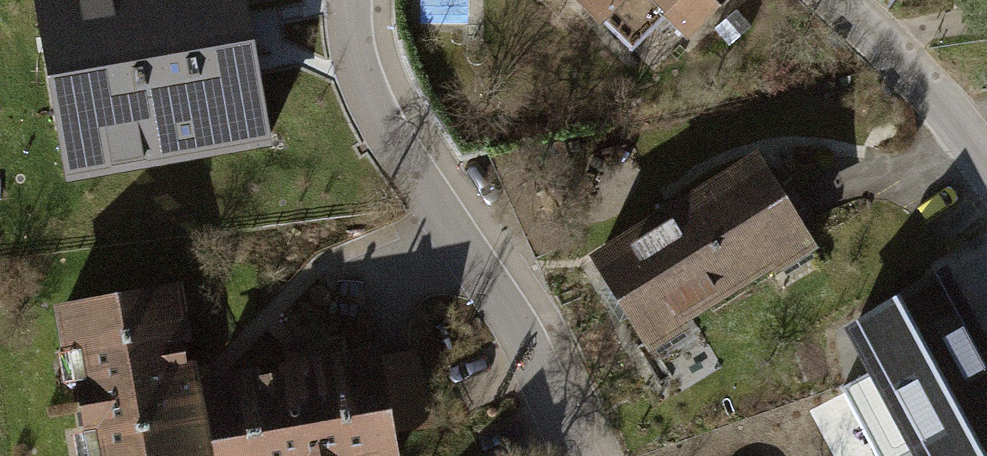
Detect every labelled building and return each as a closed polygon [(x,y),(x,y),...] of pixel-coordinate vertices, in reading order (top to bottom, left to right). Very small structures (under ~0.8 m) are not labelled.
[(65,178),(274,141),(249,0),(33,0),(65,178)] [(629,47),(668,8),(688,28),(717,0),(583,0),(629,47)] [(752,161),(595,261),(642,335),(799,235),(752,161)] [(875,369),(915,442),(922,455),(986,455),(986,351),(944,272),(943,273),(850,323),(875,369)] [(185,368),(172,292),(60,311),(67,350),(79,347),(83,371),(74,382),(82,428),(96,440),(98,455),(200,455),(185,368)] [(280,347),(284,370),(315,365),(311,342),(280,347)] [(406,343),(372,355),(385,432),(434,422),(406,343)] [(205,384),(217,455),(374,455),(389,453),(385,432),(372,355),(315,365),(284,370),(205,384)] [(205,384),(201,365),(185,368),(200,455),(217,455),(205,384)] [(915,442),(875,369),(844,386),(882,455),(889,455),(915,442)]
